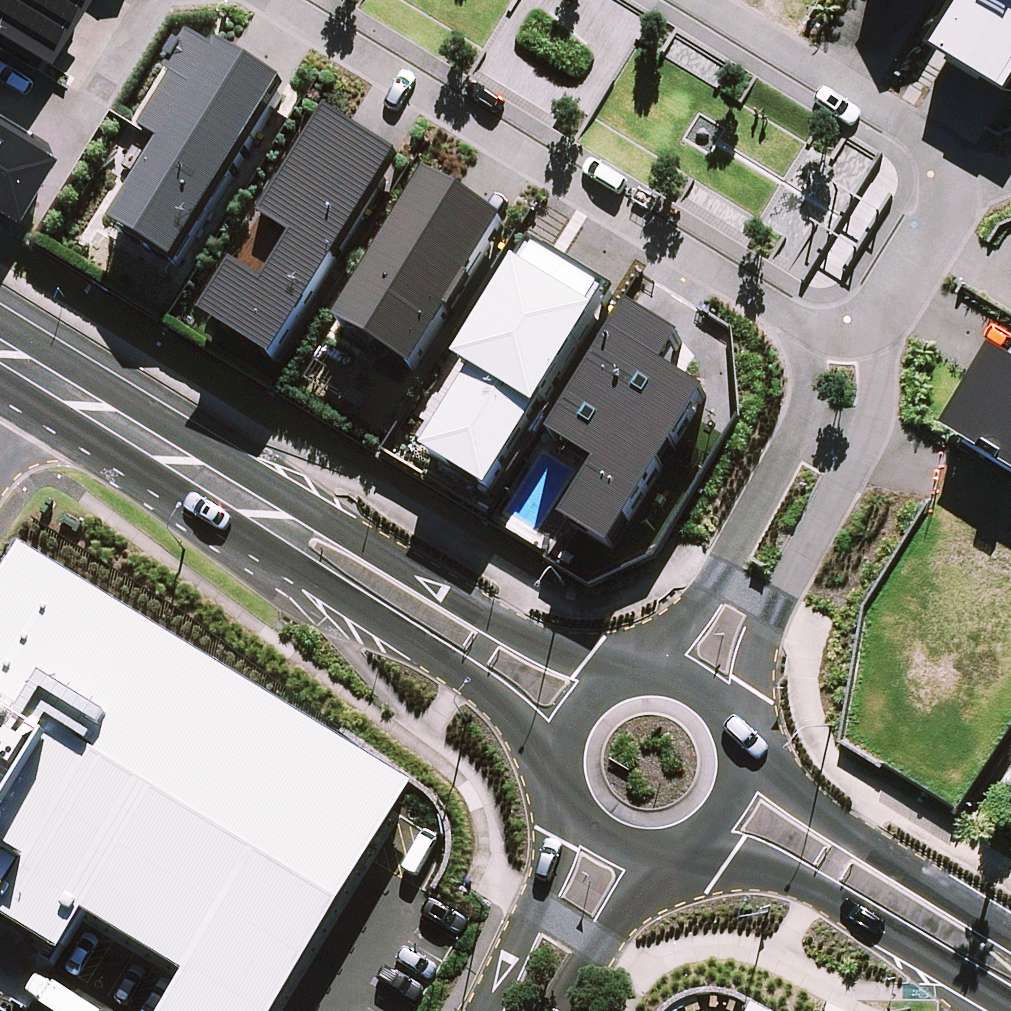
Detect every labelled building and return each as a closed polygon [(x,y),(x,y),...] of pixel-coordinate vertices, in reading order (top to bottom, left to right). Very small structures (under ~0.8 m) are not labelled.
[(400,819),(420,785),(30,548),(0,598),(0,912),(68,952),(87,921),(188,979),(169,1010),(285,1010),(400,819)]
